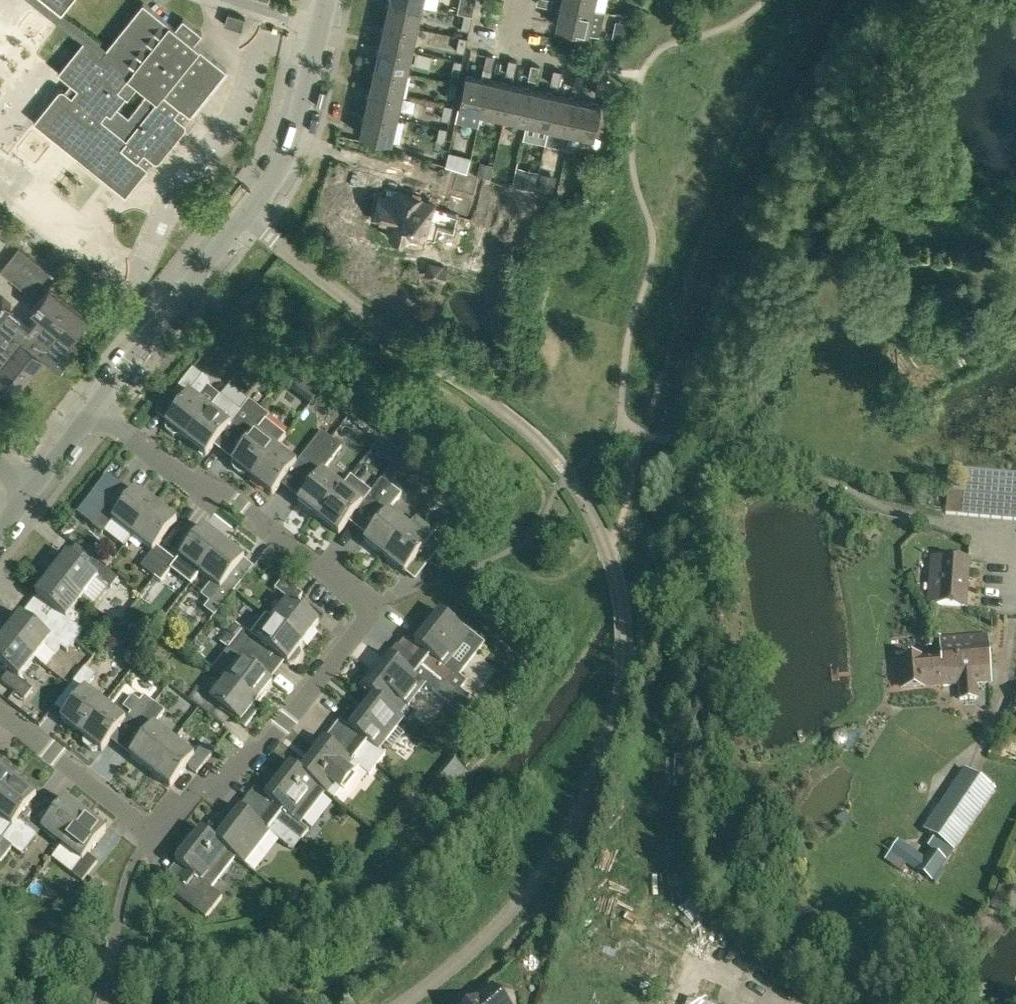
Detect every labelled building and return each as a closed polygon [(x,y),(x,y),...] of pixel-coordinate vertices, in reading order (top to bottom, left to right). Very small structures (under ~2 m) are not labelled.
[(83,41),(101,55),(107,47),(62,11),(71,0),(32,0),(83,41)] [(417,26),(422,3),(407,0),(389,0),(385,19),(417,26)] [(463,13),(471,15),(474,0),(459,0),(457,12),(463,13)] [(594,7),(561,0),(556,24),(588,31),(594,7)] [(184,123),(183,121),(226,69),(194,43),(202,32),(183,18),(176,27),(144,2),(107,47),(101,55),(83,41),(58,72),(66,80),(57,91),(34,121),(126,195),(153,160),(155,160),(157,161),(158,160),(161,157),(185,128),(186,127),(185,125),(184,123)] [(245,14),(229,9),(226,19),(242,24),(245,14)] [(460,28),(468,29),(471,15),(463,13),(460,28)] [(616,18),(613,36),(617,37),(628,40),(632,22),(616,18)] [(412,48),(417,26),(385,19),(380,41),(412,48)] [(455,50),(463,52),(466,38),(458,36),(455,50)] [(407,71),(412,48),(380,41),(375,63),(407,71)] [(490,70),(493,56),(486,54),(482,68),(490,70)] [(450,73),(458,75),(461,61),(453,59),(450,73)] [(516,61),(508,59),(505,73),(513,75),(516,61)] [(375,63),(370,86),(402,93),(407,71),(375,63)] [(535,80),(538,66),(530,64),(527,78),(535,80)] [(557,85),(560,71),(552,69),(549,83),(557,85)] [(480,111),(487,79),(464,74),(458,106),(480,111)] [(582,76),(574,74),(571,88),(579,90),(582,76)] [(480,111),(503,116),(510,84),(487,79),(480,111)] [(602,95),(605,81),(597,79),(594,93),(602,95)] [(449,82),(446,96),(454,98),(457,84),(449,82)] [(510,84),(503,116),(526,121),(533,89),(510,84)] [(397,115),(402,93),(370,86),(365,108),(397,115)] [(526,121),(549,126),(556,94),(533,89),(526,121)] [(556,94),(549,126),(571,131),(578,99),(556,94)] [(606,105),(578,99),(571,131),(594,136),(595,132),(611,135),(619,98),(608,96),(606,105)] [(453,106),(444,104),(441,119),(449,120),(453,106)] [(392,139),(397,115),(365,108),(360,132),(392,139)] [(439,126),(436,141),(444,143),(448,128),(439,126)] [(448,151),(445,164),(467,170),(470,156),(448,151)] [(477,174),(489,177),(492,164),(480,161),(477,174)] [(518,166),(513,185),(533,190),(538,171),(518,166)] [(459,181),(461,174),(454,172),(452,179),(459,181)] [(419,201),(419,198),(401,193),(398,203),(378,198),(374,216),(391,220),(389,230),(388,234),(390,237),(391,239),(393,240),(396,241),(399,241),(401,239),(404,236),(402,243),(421,248),(433,205),(419,201)] [(0,270),(0,271),(31,295),(49,271),(18,247),(0,270)] [(443,279),(446,268),(429,264),(427,274),(443,279)] [(13,394),(44,356),(60,368),(78,345),(70,340),(88,317),(48,286),(31,309),(38,315),(29,326),(7,309),(11,304),(0,295),(0,384),(13,394)] [(259,343),(248,334),(239,345),(250,354),(259,343)] [(179,434),(186,439),(209,408),(197,399),(208,385),(207,380),(193,368),(171,395),(181,403),(165,423),(166,424),(165,426),(166,430),(173,436),(178,436),(179,434)] [(289,368),(281,378),(294,388),(301,376),(289,368)] [(243,427),(259,407),(249,400),(240,411),(220,396),(209,408),(186,439),(206,455),(234,420),(240,425),(243,427)] [(246,474),(251,478),(275,447),(285,435),(266,420),(269,415),(259,407),(243,427),(253,435),(232,462),(232,463),(231,464),(234,470),(239,474),(245,475),(246,474)] [(300,459),(309,466),(331,439),(321,432),(300,459)] [(319,474),(298,502),(318,518),(342,488),(321,472),(341,447),(331,439),(309,466),(319,474)] [(275,447),(251,478),(272,494),(296,464),(275,447)] [(965,472),(961,516),(1015,521),(1015,477),(965,472)] [(350,478),(342,488),(318,518),(339,534),(366,498),(376,506),(392,486),(382,478),(370,493),(350,478)] [(401,494),(392,486),(376,506),(386,513),(364,541),(385,557),(409,527),(388,511),(401,494)] [(112,520),(132,535),(155,505),(134,488),(116,512),(107,505),(91,526),(101,534),(112,520)] [(176,521),(155,505),(132,535),(152,551),(140,567),(150,574),(165,554),(156,547),(176,521)] [(199,573),(223,543),(202,527),(179,557),(199,573)] [(420,554),(430,561),(449,536),(439,529),(428,542),(409,527),(385,557),(405,573),(420,554)] [(243,559),(223,543),(199,573),(211,582),(200,596),(219,611),(235,591),(224,583),(243,559)] [(277,556),(267,548),(258,561),(268,568),(277,556)] [(67,554),(51,574),(81,598),(97,577),(110,588),(118,578),(98,563),(91,572),(67,554)] [(165,554),(150,574),(160,582),(176,562),(165,554)] [(970,562),(941,560),(939,591),(931,590),(930,605),(966,607),(970,562)] [(71,611),(81,598),(51,574),(35,595),(56,611),(49,621),(74,641),(82,631),(72,624),(78,616),(71,611)] [(289,599),(273,619),(303,643),(319,623),(295,604),(302,594),(282,579),(275,588),(289,599)] [(220,611),(213,619),(222,626),(229,617),(220,611)] [(456,691),(457,692),(465,682),(458,676),(470,659),(483,643),(441,611),(415,644),(420,649),(413,658),(456,691)] [(67,651),(74,641),(49,621),(41,631),(19,614),(4,634),(34,658),(44,646),(54,654),(61,646),(67,651)] [(303,643),(273,619),(257,639),(244,629),(236,639),(255,654),(262,645),(286,664),(287,664),(289,665),(295,663),(299,658),(300,652),(298,650),(303,643)] [(4,634),(0,639),(0,664),(9,671),(1,681),(16,692),(10,700),(17,706),(23,698),(24,699),(32,688),(18,678),(34,658),(4,634)] [(989,636),(941,640),(942,657),(902,660),(904,687),(944,685),(944,686),(960,685),(961,700),(977,699),(976,684),(992,683),(989,636)] [(247,665),(255,654),(236,639),(228,649),(241,659),(226,679),(256,704),(271,683),(247,665)] [(365,688),(374,695),(375,695),(393,710),(393,709),(404,717),(407,719),(414,710),(409,706),(426,684),(447,701),(456,691),(413,658),(406,667),(390,655),(365,688)] [(61,719),(81,735),(105,704),(85,689),(96,674),(85,667),(70,687),(80,694),(61,719)] [(251,709),(256,704),(226,679),(210,699),(197,689),(188,699),(208,714),(215,705),(240,724),(240,723),(245,727),(256,713),(251,709)] [(447,701),(445,704),(461,717),(471,703),(468,700),(463,697),(460,694),(457,692),(456,691),(447,701)] [(129,715),(139,723),(155,703),(145,695),(129,715)] [(404,717),(393,709),(393,710),(375,695),(374,695),(349,728),(358,735),(351,745),(377,764),(386,753),(380,749),(385,742),(393,748),(405,733),(397,727),(404,717)] [(165,711),(155,703),(139,723),(149,731),(129,755),(150,771),(174,740),(154,724),(165,711)] [(81,735),(85,738),(84,740),(84,744),(92,750),(97,750),(98,748),(102,750),(125,719),(105,704),(81,735)] [(485,721),(480,727),(490,735),(495,729),(485,721)] [(174,740),(150,771),(170,787),(187,766),(197,774),(215,750),(205,742),(194,756),(174,740)] [(324,740),(300,771),(300,772),(318,786),(317,786),(325,792),(340,804),(341,802),(335,797),(341,789),(345,792),(356,777),(352,774),(359,766),(369,775),(377,764),(351,745),(343,754),(324,740)] [(448,764),(460,774),(465,768),(453,758),(448,764)] [(16,780),(13,778),(15,775),(14,771),(3,763),(0,763),(0,800),(16,780)] [(301,823),(325,792),(317,786),(318,786),(300,772),(300,771),(290,764),(265,797),(274,804),(267,813),(293,833),(301,840),(302,840),(310,830),(301,823)] [(967,771),(927,829),(941,839),(954,848),(994,790),(967,771)] [(12,846),(28,827),(18,819),(36,795),(16,780),(0,800),(0,816),(12,826),(2,839),(12,846)] [(41,829),(61,844),(86,813),(65,797),(41,829)] [(240,808),(215,840),(215,841),(234,855),(233,856),(243,863),(268,831),(285,844),(293,833),(267,813),(259,823),(240,808)] [(106,829),(86,813),(61,844),(82,860),(72,873),(82,881),(97,861),(87,853),(106,829)] [(38,834),(28,827),(12,846),(22,854),(38,834)] [(190,845),(186,842),(177,854),(181,856),(176,862),(185,869),(177,879),(179,881),(171,891),(195,910),(205,918),(222,897),(211,889),(209,887),(233,856),(234,855),(215,841),(215,840),(201,830),(194,839),(190,845)] [(954,848),(941,839),(933,851),(945,859),(954,848)] [(932,850),(925,860),(899,842),(892,852),(932,879),(945,859),(933,851),(932,850)] [(95,896),(104,884),(95,877),(86,889),(95,896)] [(158,909),(160,921),(169,919),(167,908),(158,909)] [(492,987),(472,1003),(507,1003),(492,987)] [(35,998),(27,995),(24,1003),(32,1003),(35,998)]
